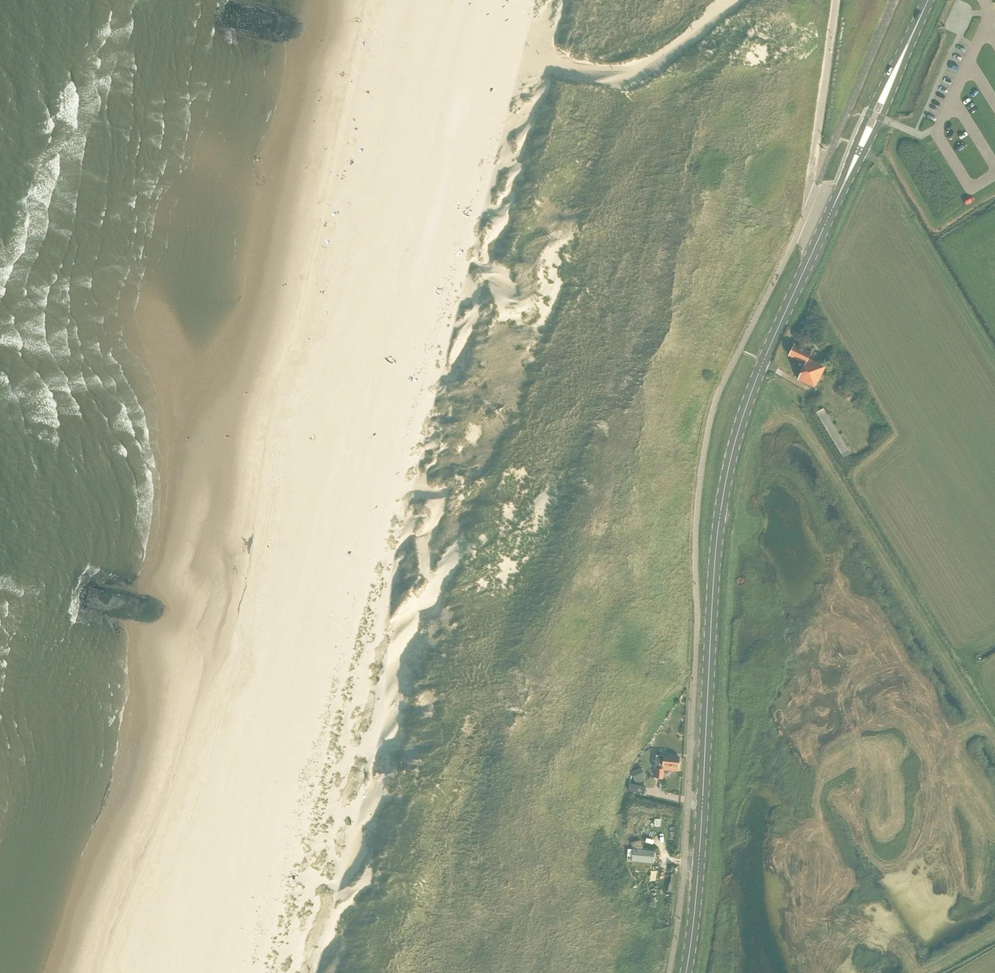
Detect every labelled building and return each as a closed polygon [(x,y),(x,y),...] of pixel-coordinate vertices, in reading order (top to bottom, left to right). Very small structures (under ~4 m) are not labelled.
[(789,356),(805,363),(797,380),(814,388),(817,381),(819,382),(827,367),(809,359),(811,352),(794,344),(789,356)] [(856,399),(852,402),(856,409),(860,406),(856,399)] [(843,458),(850,453),(823,408),(816,412),(843,458)] [(663,779),(664,770),(678,772),(680,757),(663,755),(663,756),(655,755),(654,769),(656,769),(655,778),(663,779)] [(639,769),(632,772),(637,783),(643,781),(639,769)] [(635,841),(631,842),(632,848),(632,849),(642,850),(643,846),(642,844),(641,840),(635,841)] [(642,850),(632,849),(631,860),(650,862),(653,863),(653,851),(642,850)] [(630,862),(630,866),(633,866),(633,868),(643,869),(643,868),(650,869),(650,862),(631,860),(631,862),(630,862)]
